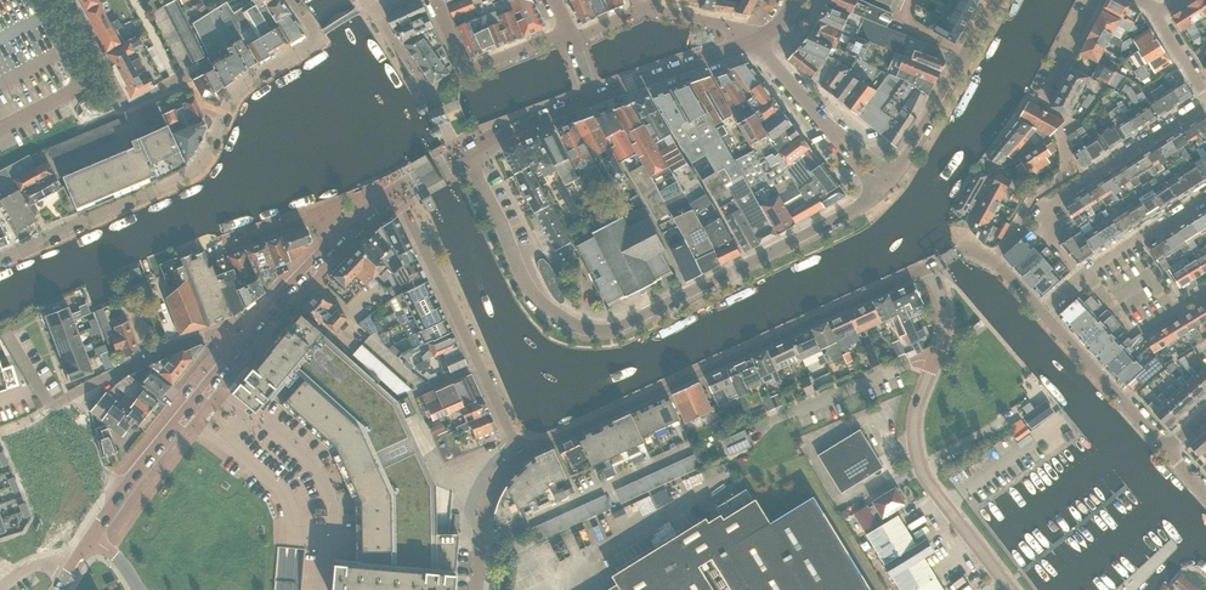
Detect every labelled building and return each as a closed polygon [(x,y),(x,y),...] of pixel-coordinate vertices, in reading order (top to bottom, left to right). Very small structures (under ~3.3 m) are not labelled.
[(106,0),(79,0),(85,11),(106,0)] [(122,46),(120,43),(123,42),(116,29),(121,27),(106,0),(85,11),(106,51),(108,54),(122,46)] [(150,12),(156,9),(152,0),(146,3),(150,12)] [(182,4),(180,0),(160,0),(163,6),(162,6),(165,13),(180,6),(179,5),(181,4),(182,5),(182,4)] [(274,0),(252,0),(248,2),(258,16),(266,12),(263,7),(274,0)] [(290,13),(280,0),(274,0),(263,7),(266,12),(274,24),(290,13)] [(427,14),(428,14),(422,0),(421,0),(386,16),(395,30),(408,23),(413,21),(427,14)] [(475,5),(473,0),(464,0),(461,1),(449,6),(455,19),(476,10),(475,5)] [(525,36),(520,25),(516,14),(513,7),(508,8),(505,0),(487,0),(475,5),(476,10),(479,17),(479,18),(484,16),(489,26),(497,47),(509,42),(525,36)] [(508,8),(513,7),(516,14),(520,25),(525,36),(544,29),(546,24),(536,4),(533,0),(505,0),(508,8)] [(597,16),(591,0),(575,0),(573,1),(569,3),(580,25),(597,16)] [(609,11),(604,0),(591,0),(597,16),(609,11)] [(609,11),(624,5),(623,0),(604,0),(609,11)] [(717,0),(699,0),(701,0),(700,8),(715,10),(716,5),(716,2),(717,0)] [(715,10),(734,13),(734,12),(737,12),(742,2),(738,2),(724,0),(717,0),(716,2),(716,5),(715,10)] [(758,0),(743,0),(742,2),(737,12),(750,15),(758,0)] [(887,26),(893,14),(860,0),(829,0),(827,3),(887,26)] [(905,0),(876,0),(900,10),(905,0)] [(969,0),(951,0),(948,5),(971,18),(978,5),(969,0)] [(1015,10),(1026,16),(1035,0),(1020,0),(1015,10)] [(1134,24),(1140,12),(1118,0),(1108,0),(1104,8),(1134,24)] [(1196,1),(1205,15),(1205,0),(1197,0),(1196,1)] [(248,2),(243,6),(244,6),(233,12),(226,1),(192,23),(198,35),(207,54),(233,42),(240,39),(255,64),(288,44),(274,24),(266,12),(258,16),(248,2)] [(200,12),(207,8),(202,1),(195,5),(200,12)] [(1188,7),(1184,10),(1197,30),(1199,33),(1200,34),(1204,31),(1202,27),(1201,28),(1197,21),(1205,15),(1196,1),(1187,6),(1188,7)] [(971,18),(948,5),(941,18),(964,31),(971,18)] [(168,18),(183,11),(180,6),(165,13),(168,18)] [(855,35),(863,20),(850,15),(826,6),(820,20),(855,35)] [(1139,30),(1134,24),(1104,8),(1103,11),(1095,25),(1113,34),(1117,26),(1129,32),(1130,30),(1135,33),(1139,30)] [(1197,30),(1184,10),(1181,12),(1180,11),(1171,17),(1180,31),(1186,28),(1192,37),(1191,38),(1195,46),(1203,40),(1199,33),(1197,30)] [(171,24),(185,17),(183,11),(168,18),(171,24)] [(274,24),(288,44),(304,34),(290,13),(274,24)] [(421,35),(434,29),(427,14),(413,21),(421,35)] [(484,52),(497,47),(489,26),(484,16),(479,18),(484,29),(476,34),(484,52)] [(174,29),(188,22),(185,17),(171,24),(174,29)] [(484,29),(479,18),(479,17),(458,27),(472,58),(484,52),(476,34),(484,29)] [(928,43),(887,26),(886,27),(863,18),(863,20),(855,35),(820,20),(811,36),(842,52),(843,51),(845,52),(859,59),(862,60),(862,59),(869,62),(877,44),(896,52),(941,72),(946,62),(923,54),(928,43)] [(964,31),(941,18),(934,31),(957,44),(964,31)] [(417,36),(421,35),(413,21),(408,23),(395,30),(404,43),(417,36)] [(177,35),(191,28),(188,22),(174,29),(177,35)] [(1113,34),(1095,25),(1095,24),(1088,38),(1106,48),(1110,40),(1122,46),(1121,52),(1130,46),(1131,47),(1133,46),(1136,44),(1139,50),(1157,39),(1150,28),(1132,39),(1130,40),(1130,38),(1123,42),(1123,40),(1113,35),(1113,34)] [(180,40),(194,34),(191,28),(177,35),(180,40)] [(419,64),(443,47),(435,28),(434,29),(421,35),(417,36),(404,43),(419,64)] [(183,46),(197,39),(194,34),(180,40),(183,46)] [(838,62),(842,52),(811,36),(810,37),(803,43),(803,44),(799,48),(836,66),(834,69),(823,63),(812,79),(822,86),(832,72),(843,79),(851,68),(838,62)] [(129,43),(152,86),(163,80),(140,37),(129,43)] [(1102,55),(1106,48),(1088,38),(1087,39),(1088,39),(1080,53),(1098,63),(1103,65),(1118,73),(1119,65),(1114,63),(1115,62),(1102,55)] [(185,52),(200,45),(197,39),(183,46),(185,52)] [(248,68),(255,64),(240,39),(233,42),(239,54),(241,53),(247,65),(248,68)] [(1148,62),(1165,52),(1157,39),(1139,50),(1133,54),(1141,67),(1143,65),(1148,62)] [(246,69),(239,54),(233,42),(207,54),(208,56),(223,87),(246,69)] [(130,97),(152,86),(129,43),(122,46),(108,54),(130,97)] [(200,45),(185,52),(191,63),(206,56),(200,45)] [(443,47),(419,64),(433,85),(449,73),(450,72),(451,71),(451,70),(452,69),(452,67),(452,66),(452,65),(443,47)] [(788,60),(812,79),(823,63),(834,69),(836,66),(799,48),(799,49),(798,50),(798,49),(788,60)] [(928,95),(941,72),(896,52),(887,72),(886,74),(889,75),(928,95)] [(1148,62),(1155,73),(1172,63),(1165,52),(1148,62)] [(212,92),(223,87),(208,56),(199,61),(201,66),(205,65),(208,71),(203,74),(212,92)] [(880,70),(862,60),(859,59),(851,68),(843,79),(832,94),(844,104),(861,81),(862,81),(865,76),(872,80),(880,70)] [(189,73),(200,68),(197,62),(192,64),(192,65),(186,68),(189,73)] [(750,92),(763,83),(748,63),(732,69),(739,81),(745,90),(742,91),(745,97),(751,93),(750,92)] [(1122,75),(1118,73),(1103,65),(1097,78),(1116,88),(1122,75)] [(1141,67),(1134,71),(1140,81),(1149,76),(1143,65),(1141,67)] [(1068,76),(1085,85),(1086,83),(1088,84),(1091,78),(1072,68),(1068,76)] [(1172,88),(1182,102),(1193,95),(1184,81),(1178,84),(1176,80),(1181,77),(1176,69),(1171,72),(1164,76),(1172,88)] [(745,97),(742,91),(736,82),(729,70),(713,75),(721,88),(732,108),(740,103),(746,114),(747,114),(753,111),(753,110),(745,97)] [(886,74),(887,72),(880,70),(871,83),(864,80),(863,82),(862,81),(861,81),(844,104),(858,115),(877,90),(889,75),(886,74)] [(832,94),(843,79),(832,72),(822,86),(832,94)] [(202,97),(212,92),(203,74),(192,79),(192,80),(202,97)] [(917,118),(928,95),(889,75),(877,90),(902,107),(917,118)] [(708,112),(716,125),(733,115),(719,89),(711,76),(692,83),(708,112)] [(1081,92),(1085,85),(1068,76),(1064,84),(1081,92)] [(652,97),(719,208),(734,199),(760,244),(778,235),(754,193),(741,170),(740,169),(736,160),(735,160),(722,137),(717,128),(715,125),(716,125),(708,112),(692,83),(652,97)] [(753,110),(773,98),(763,83),(750,92),(751,93),(745,97),(753,110)] [(1081,93),(1081,92),(1064,84),(1060,91),(1077,100),(1078,97),(1084,100),(1082,103),(1088,106),(1094,99),(1088,96),(1087,96),(1081,93)] [(1129,97),(1135,93),(1132,87),(1126,84),(1121,90),(1127,93),(1129,97)] [(1172,88),(1167,92),(1163,84),(1157,88),(1170,110),(1182,102),(1172,88)] [(1159,117),(1170,110),(1157,88),(1150,92),(1155,99),(1150,102),(1150,103),(1159,117)] [(882,135),(902,107),(877,90),(858,115),(882,135)] [(1073,108),(1077,100),(1060,91),(1056,99),(1073,108)] [(1159,117),(1150,103),(1145,106),(1142,104),(1135,93),(1129,97),(1135,106),(1148,124),(1159,117)] [(689,204),(706,195),(649,98),(632,104),(633,105),(634,105),(645,124),(654,141),(669,169),(670,168),(677,181),(659,191),(658,192),(663,201),(682,193),(689,204)] [(781,109),(773,98),(753,110),(753,111),(761,124),(768,136),(752,146),(754,150),(735,160),(736,160),(740,169),(741,170),(754,193),(768,185),(771,189),(775,197),(779,195),(774,187),(788,179),(796,192),(814,178),(810,173),(822,164),(801,136),(793,125),(781,109)] [(183,127),(202,119),(204,118),(194,99),(174,109),(180,122),(181,122),(183,127)] [(1072,109),(1073,108),(1056,99),(1052,107),(1071,117),(1074,111),(1072,109)] [(91,106),(88,100),(79,104),(83,111),(78,116),(85,123),(90,117),(93,116),(100,115),(99,105),(91,106)] [(1135,106),(1128,110),(1125,107),(1121,101),(1117,103),(1117,105),(1118,104),(1136,132),(1148,124),(1135,106)] [(168,128),(158,107),(156,102),(140,109),(147,126),(163,119),(166,125),(135,139),(130,141),(132,147),(124,150),(145,185),(150,182),(157,179),(157,180),(174,172),(181,168),(185,165),(168,128)] [(1038,129),(1047,112),(1029,102),(1020,119),(1038,129)] [(439,127),(438,127),(445,124),(450,122),(444,105),(438,107),(429,111),(429,107),(426,104),(421,105),(419,107),(419,108),(420,112),(423,115),(427,114),(428,113),(435,127),(432,130),(432,134),(435,137),(440,137),(442,134),(443,133),(442,129),(439,127)] [(654,141),(645,124),(643,125),(631,104),(613,110),(636,151),(654,141)] [(1125,139),(1136,132),(1118,104),(1117,105),(1119,106),(1113,110),(1108,113),(1112,120),(1125,139)] [(180,122),(174,109),(166,113),(162,105),(158,107),(168,128),(180,122)] [(917,118),(902,107),(882,135),(898,148),(917,118)] [(644,167),(636,151),(613,110),(595,116),(620,163),(623,162),(630,174),(644,167)] [(768,136),(761,124),(753,111),(747,114),(749,117),(738,123),(752,146),(768,136)] [(1047,112),(1038,129),(1051,136),(1065,121),(1047,112)] [(55,164),(117,138),(113,127),(129,120),(127,115),(47,148),(55,164)] [(1104,127),(1112,122),(1108,115),(1100,120),(1104,127)] [(575,123),(596,165),(601,163),(597,156),(603,153),(605,158),(604,158),(603,161),(614,181),(617,185),(628,180),(626,175),(626,174),(626,173),(625,173),(620,163),(595,116),(575,123)] [(1205,116),(1194,123),(1205,142),(1205,117),(1205,116)] [(168,128),(185,165),(192,157),(199,145),(206,129),(202,119),(183,127),(181,122),(180,122),(168,128)] [(1012,129),(1029,139),(1035,131),(1043,138),(1047,135),(1019,120),(1012,129)] [(1109,149),(1125,139),(1112,120),(1114,124),(1099,134),(1109,149)] [(610,191),(596,165),(575,123),(557,130),(577,169),(588,164),(601,188),(598,190),(601,195),(610,191)] [(1194,123),(1182,131),(1189,142),(1195,138),(1199,146),(1205,142),(1194,123)] [(1077,130),(1095,158),(1107,150),(1099,137),(1093,141),(1084,126),(1077,130)] [(1020,148),(1029,139),(1012,129),(1005,138),(1020,148)] [(539,136),(555,165),(565,185),(578,179),(569,158),(556,130),(539,136)] [(1082,166),(1095,158),(1077,130),(1069,135),(1069,139),(1073,138),(1080,149),(1073,153),(1082,166)] [(1183,146),(1189,142),(1182,131),(1170,138),(1183,159),(1190,155),(1194,152),(1192,148),(1187,152),(1183,146)] [(554,166),(555,165),(539,136),(522,143),(537,173),(543,185),(548,183),(545,177),(557,171),(554,166)] [(1012,158),(1020,148),(1005,138),(997,147),(1009,157),(1012,158)] [(1183,159),(1170,138),(1158,146),(1166,157),(1172,153),(1176,161),(1178,162),(1183,159)] [(652,178),(669,169),(654,141),(636,151),(644,167),(651,179),(652,178)] [(1032,152),(1041,168),(1050,162),(1046,157),(1056,150),(1051,143),(1046,146),(1045,144),(1032,152)] [(515,173),(530,166),(519,144),(507,149),(507,150),(506,150),(505,150),(505,151),(505,152),(505,153),(505,155),(515,173)] [(1168,160),(1166,157),(1158,146),(1147,154),(1158,172),(1165,168),(1162,164),(1168,160)] [(1204,146),(1203,146),(1199,149),(1204,157),(1195,163),(1205,180),(1205,150),(1204,146)] [(1005,161),(1009,157),(997,147),(988,159),(998,164),(1005,161)] [(77,213),(145,185),(124,150),(61,177),(77,213)] [(1033,174),(1041,168),(1032,152),(1020,160),(1022,162),(1016,166),(1021,174),(1029,169),(1033,174)] [(1153,175),(1158,172),(1147,154),(1135,161),(1142,172),(1149,168),(1153,175)] [(7,166),(31,220),(35,219),(33,216),(39,213),(33,202),(38,200),(50,194),(50,193),(61,188),(47,161),(35,167),(28,155),(7,166)] [(1195,163),(1190,155),(1183,159),(1189,167),(1181,172),(1192,191),(1205,182),(1205,180),(1195,163)] [(1137,176),(1142,172),(1135,161),(1124,168),(1135,187),(1142,183),(1137,176)] [(794,199),(805,219),(825,208),(846,195),(839,185),(822,164),(810,173),(814,178),(796,192),(788,179),(774,187),(779,195),(784,204),(794,199)] [(1192,191),(1181,172),(1176,164),(1170,168),(1175,176),(1167,181),(1178,199),(1192,191)] [(31,220),(7,166),(5,168),(0,171),(0,205),(2,204),(17,229),(31,220)] [(551,205),(542,189),(530,166),(515,173),(536,213),(536,212),(551,205)] [(659,191),(652,178),(651,179),(644,167),(630,174),(656,221),(671,213),(672,215),(669,216),(671,219),(661,225),(665,234),(663,235),(686,281),(721,264),(689,204),(682,193),(663,201),(658,192),(659,191)] [(1129,191),(1135,187),(1124,168),(1112,176),(1121,190),(1128,189),(1129,191)] [(1162,173),(1164,177),(1171,173),(1168,169),(1162,173)] [(973,199),(987,175),(979,171),(956,210),(964,215),(966,211),(969,213),(976,201),(973,199)] [(986,196),(999,203),(1011,182),(997,174),(986,196)] [(1116,194),(1121,190),(1112,176),(1100,184),(1112,202),(1119,198),(1116,194)] [(1155,177),(1148,182),(1151,186),(1157,182),(1155,177)] [(1165,208),(1153,190),(1147,181),(1141,186),(1146,194),(1139,199),(1151,217),(1165,208)] [(1165,208),(1178,199),(1167,181),(1153,190),(1165,208)] [(1107,205),(1112,202),(1100,184),(1088,191),(1096,202),(1103,198),(1107,205)] [(784,204),(779,195),(775,197),(771,189),(768,185),(754,193),(778,235),(796,224),(784,204)] [(1091,205),(1096,202),(1088,191),(1077,198),(1089,217),(1095,212),(1091,205)] [(1013,193),(1010,199),(1017,203),(1020,197),(1013,193)] [(689,204),(721,264),(741,254),(706,195),(689,204)] [(433,203),(429,196),(421,200),(426,208),(426,209),(427,210),(429,211),(430,211),(431,211),(432,210),(434,209),(434,208),(434,207),(434,206),(434,205),(434,204),(433,203)] [(988,223),(999,203),(986,196),(975,215),(974,217),(988,223)] [(1090,219),(1089,217),(1077,198),(1065,206),(1072,217),(1078,214),(1080,217),(1075,220),(1078,226),(1090,219)] [(745,252),(760,244),(734,199),(719,208),(745,252)] [(1137,226),(1151,217),(1139,199),(1125,207),(1137,226)] [(566,234),(551,206),(551,205),(536,212),(553,244),(562,239),(561,237),(566,234)] [(601,290),(610,307),(622,300),(621,299),(626,296),(627,298),(639,291),(640,294),(647,291),(645,288),(657,282),(656,281),(661,278),(662,280),(673,274),(662,252),(666,250),(644,206),(624,217),(623,217),(593,232),(595,236),(575,247),(598,291),(601,290)] [(1122,235),(1137,226),(1125,207),(1111,217),(1122,235)] [(1205,211),(1192,220),(1201,234),(1205,232),(1205,211)] [(395,216),(380,227),(386,237),(392,248),(395,254),(397,257),(401,264),(392,272),(399,284),(407,280),(411,288),(427,281),(395,216)] [(993,225),(988,223),(974,217),(970,229),(984,244),(989,233),(993,225)] [(1109,244),(1122,235),(1111,217),(1097,226),(1109,244)] [(1003,220),(999,228),(994,235),(1001,239),(1010,224),(1003,220)] [(1193,240),(1201,234),(1192,220),(1178,229),(1193,253),(1199,249),(1195,243),(1193,240)] [(994,235),(999,228),(993,225),(989,233),(994,235)] [(1094,254),(1109,244),(1097,226),(1083,235),(1094,254)] [(380,227),(362,245),(377,259),(392,273),(392,272),(401,264),(397,257),(395,254),(392,248),(386,237),(380,227)] [(273,267),(274,267),(290,261),(298,257),(307,247),(306,243),(311,242),(306,228),(264,243),(273,267)] [(1193,253),(1178,229),(1163,238),(1173,253),(1181,248),(1183,251),(1187,257),(1193,254),(1193,253)] [(1030,240),(1036,236),(1031,230),(1026,235),(1030,240)] [(1094,254),(1083,235),(1081,231),(1060,245),(1077,263),(1080,263),(1094,254)] [(562,239),(553,244),(556,250),(564,265),(578,258),(570,243),(566,234),(561,237),(562,239)] [(1013,267),(1034,247),(1024,237),(1003,256),(1013,267)] [(1165,258),(1173,253),(1163,238),(1149,247),(1160,266),(1164,272),(1169,269),(1168,268),(1171,267),(1171,266),(1165,258)] [(275,270),(274,267),(273,267),(264,243),(245,250),(251,264),(254,273),(256,277),(275,270)] [(348,260),(333,276),(345,286),(355,275),(366,286),(385,266),(377,259),(362,245),(348,260)] [(1205,272),(1205,248),(1205,246),(1199,250),(1199,249),(1193,253),(1193,254),(1196,260),(1197,259),(1205,273),(1205,272)] [(1043,258),(1044,258),(1051,251),(1046,247),(1039,253),(1034,247),(1013,267),(1022,277),(1043,258)] [(233,271),(251,264),(245,250),(227,256),(232,269),(233,271)] [(216,275),(212,265),(209,266),(203,251),(191,256),(190,254),(180,258),(181,261),(206,326),(231,315),(215,275),(216,275)] [(216,275),(232,269),(227,256),(211,262),(212,265),(216,275),(215,275),(216,275)] [(1197,259),(1196,260),(1191,263),(1187,257),(1181,261),(1192,280),(1205,273),(1197,259)] [(174,290),(165,298),(179,335),(206,326),(181,261),(178,262),(176,258),(159,264),(168,287),(172,285),(174,290)] [(1052,268),(1044,258),(1043,258),(1022,277),(1032,287),(1052,268)] [(553,273),(550,268),(543,260),(542,260),(540,262),(539,262),(540,267),(541,271),(543,276),(546,282),(550,289),(554,296),(557,299),(560,302),(563,300),(564,300),(563,294),(561,288),(557,280),(553,273)] [(1052,268),(1032,287),(1041,298),(1062,279),(1057,273),(1064,266),(1060,261),(1053,268),(1052,268)] [(1180,288),(1192,280),(1181,261),(1175,265),(1175,264),(1171,266),(1171,267),(1168,268),(1169,269),(1180,288)] [(246,276),(254,273),(251,264),(233,271),(236,279),(242,277),(243,280),(247,278),(246,276)] [(138,267),(129,271),(135,288),(144,285),(138,267)] [(236,279),(233,271),(232,269),(216,275),(215,275),(231,315),(243,308),(234,290),(239,288),(236,279)] [(245,285),(253,300),(264,292),(258,279),(245,285)] [(427,282),(396,296),(402,308),(433,294),(427,282)] [(906,332),(915,328),(907,311),(924,303),(914,283),(889,294),(906,332)] [(244,307),(253,300),(245,285),(239,288),(234,290),(243,308),(244,307)] [(330,315),(328,313),(334,306),(319,292),(303,310),(318,323),(321,320),(334,331),(346,318),(336,309),(330,315)] [(433,294),(402,308),(408,321),(439,306),(433,294)] [(907,334),(906,332),(889,294),(874,301),(880,316),(882,322),(891,318),(900,337),(902,341),(904,339),(908,346),(912,344),(907,334)] [(1091,304),(1096,300),(1091,296),(1087,300),(1091,304)] [(1088,307),(1079,297),(1058,316),(1067,326),(1088,307)] [(1077,336),(1098,317),(1093,312),(1100,305),(1096,300),(1091,304),(1088,307),(1067,326),(1077,336)] [(871,320),(880,316),(874,301),(848,313),(860,340),(857,332),(874,326),(871,320)] [(1205,303),(1194,310),(1202,323),(1205,321),(1205,304),(1205,303)] [(44,315),(49,329),(73,320),(83,316),(81,311),(71,315),(67,306),(44,315)] [(439,306),(408,321),(414,333),(445,318),(439,306)] [(96,313),(103,329),(111,326),(105,310),(96,313)] [(1202,323),(1194,310),(1182,318),(1194,337),(1198,343),(1204,340),(1196,326),(1202,323)] [(298,313),(231,393),(254,412),(274,387),(341,446),(336,451),(357,497),(364,497),(365,567),(333,565),(331,589),(453,589),(458,534),(436,534),(435,485),(404,418),(415,413),(408,396),(396,401),(298,313)] [(845,346),(860,340),(848,313),(827,323),(842,353),(847,351),(845,346)] [(368,315),(357,324),(370,335),(377,332),(368,315)] [(1086,347),(1114,321),(1110,316),(1102,323),(1098,317),(1077,336),(1086,347)] [(91,328),(98,325),(95,318),(89,320),(91,328)] [(445,318),(414,333),(420,345),(431,340),(432,341),(451,331),(445,318)] [(1171,325),(1179,337),(1184,334),(1188,340),(1194,337),(1182,318),(1171,325)] [(54,342),(78,333),(73,320),(49,329),(54,342)] [(127,320),(118,325),(114,327),(117,334),(111,336),(117,351),(123,349),(126,357),(129,355),(139,351),(127,320)] [(1096,357),(1116,338),(1111,333),(1118,326),(1114,321),(1086,347),(1095,357),(1096,357)] [(842,354),(842,353),(827,323),(813,329),(824,353),(830,351),(834,362),(844,358),(842,354)] [(98,325),(91,328),(94,334),(100,331),(98,325)] [(1173,341),(1179,337),(1171,325),(1159,332),(1171,351),(1172,354),(1177,351),(1177,350),(1179,350),(1173,341)] [(907,334),(912,344),(912,345),(921,341),(920,339),(917,332),(915,328),(906,332),(907,334)] [(827,362),(824,353),(813,329),(793,339),(799,353),(808,349),(810,354),(815,352),(821,365),(827,362)] [(923,329),(917,332),(920,339),(926,336),(923,329)] [(1146,340),(1154,353),(1160,349),(1164,355),(1171,351),(1159,332),(1146,340)] [(59,355),(82,346),(78,333),(54,342),(59,355)] [(437,355),(456,347),(458,346),(452,333),(432,341),(427,343),(430,349),(421,357),(423,361),(431,357),(433,356),(433,357),(437,355)] [(1114,378),(1139,356),(1138,355),(1135,358),(1130,353),(1137,347),(1136,345),(1142,339),(1144,338),(1141,333),(1131,340),(1133,342),(1105,367),(1114,378)] [(1133,342),(1131,340),(1129,337),(1121,343),(1116,338),(1096,357),(1105,367),(1133,342)] [(799,353),(793,339),(768,350),(777,371),(777,370),(802,359),(799,353)] [(898,356),(905,353),(900,340),(893,343),(898,356)] [(169,363),(181,372),(204,344),(202,342),(174,354),(169,360),(166,358),(162,359),(168,364),(169,363)] [(872,366),(880,363),(871,343),(864,346),(872,366)] [(101,353),(108,351),(105,344),(99,346),(101,353)] [(388,349),(395,355),(399,351),(392,344),(388,349)] [(63,368),(87,359),(82,346),(59,355),(64,367),(63,367),(63,368)] [(437,355),(437,356),(434,357),(442,375),(466,365),(460,352),(458,353),(457,350),(456,347),(437,355)] [(781,381),(777,370),(777,371),(768,350),(752,358),(762,377),(772,373),(776,383),(781,381)] [(108,351),(101,353),(104,360),(110,358),(108,351)] [(400,355),(407,361),(411,355),(409,351),(400,355)] [(846,363),(850,361),(853,360),(849,351),(842,354),(844,358),(846,363)] [(1139,356),(1114,378),(1124,388),(1137,377),(1143,383),(1153,374),(1154,375),(1163,366),(1157,357),(1144,369),(1139,363),(1142,360),(1139,356)] [(431,357),(423,361),(426,368),(434,364),(431,357)] [(763,380),(762,377),(752,358),(727,369),(740,396),(740,397),(749,393),(747,388),(763,380)] [(87,359),(63,368),(68,381),(93,372),(87,359)] [(171,385),(181,372),(169,363),(168,364),(162,359),(148,365),(147,366),(171,385)] [(850,361),(846,363),(852,374),(855,373),(850,361)] [(1172,362),(1166,367),(1171,372),(1177,367),(1172,362)] [(0,368),(0,390),(7,388),(6,387),(16,384),(11,366),(0,369),(0,368)] [(158,400),(171,385),(147,366),(128,375),(145,390),(158,400)] [(1205,391),(1205,371),(1203,367),(1197,373),(1191,367),(1187,370),(1193,377),(1205,391)] [(1043,368),(1034,376),(1059,404),(1068,396),(1043,368)] [(729,401),(740,396),(727,369),(706,379),(718,406),(729,401)] [(451,382),(458,396),(462,394),(467,405),(481,398),(470,374),(451,382)] [(144,392),(145,390),(128,375),(115,385),(131,397),(134,400),(136,398),(142,390),(144,392)] [(1193,377),(1187,382),(1181,375),(1177,379),(1183,386),(1183,385),(1197,401),(1205,393),(1205,391),(1193,377)] [(807,396),(816,392),(809,376),(801,380),(807,396)] [(463,406),(458,396),(451,382),(421,395),(432,420),(463,406)] [(686,423),(713,410),(700,382),(673,394),(686,423)] [(1183,385),(1183,386),(1177,391),(1171,384),(1167,388),(1173,394),(1188,410),(1197,401),(1183,385)] [(150,410),(158,400),(145,390),(144,392),(142,390),(136,398),(150,410)] [(129,425),(123,419),(123,420),(121,418),(124,414),(112,405),(115,400),(105,392),(102,397),(90,411),(122,436),(129,425)] [(771,396),(776,408),(783,405),(778,393),(771,396)] [(1173,394),(1168,399),(1162,393),(1158,397),(1163,403),(1164,403),(1178,418),(1188,410),(1173,394)] [(776,408),(771,396),(771,397),(770,394),(762,397),(768,412),(776,408)] [(646,407),(631,414),(620,418),(613,421),(588,434),(579,438),(588,457),(592,466),(601,462),(624,452),(633,447),(645,442),(642,437),(656,430),(679,420),(669,397),(646,407)] [(136,428),(150,410),(136,398),(134,400),(130,407),(131,408),(123,419),(129,425),(130,425),(133,427),(134,426),(136,428)] [(465,422),(488,412),(482,399),(459,409),(465,422)] [(1030,403),(1023,407),(1028,414),(1024,417),(1032,428),(1053,412),(1046,401),(1034,409),(1030,403)] [(1164,403),(1163,403),(1158,408),(1152,402),(1148,405),(1168,427),(1178,418),(1164,403)] [(495,430),(488,412),(468,421),(456,427),(458,433),(470,428),(475,438),(495,430)] [(92,451),(86,419),(56,425),(63,457),(92,451)] [(104,430),(101,422),(93,424),(96,432),(102,457),(116,451),(108,428),(104,430)] [(445,430),(441,423),(429,428),(432,436),(445,430)] [(881,473),(882,472),(882,470),(881,469),(870,450),(872,448),(860,429),(818,455),(841,493),(874,473),(875,474),(876,475),(878,475),(880,475),(881,473)] [(1075,436),(1070,430),(1063,435),(1068,441),(1075,436)] [(730,456),(750,447),(743,431),(723,441),(730,456)] [(1202,454),(1205,450),(1205,431),(1190,446),(1199,456),(1202,454)] [(588,457),(579,438),(579,437),(558,447),(571,476),(578,473),(574,463),(588,457)] [(540,469),(551,482),(555,480),(556,483),(568,478),(555,448),(536,456),(536,457),(533,460),(540,469)] [(3,451),(0,452),(0,462),(2,467),(9,464),(3,451)] [(621,503),(701,467),(695,454),(615,490),(621,503)] [(549,483),(551,482),(540,469),(533,460),(527,464),(522,468),(520,470),(518,473),(515,475),(513,478),(511,480),(509,483),(507,486),(506,489),(504,492),(502,494),(501,497),(500,500),(498,504),(495,513),(502,527),(523,517),(520,510),(531,505),(530,502),(535,500),(537,503),(537,502),(535,498),(546,493),(545,490),(551,487),(552,490),(553,490),(549,483)] [(605,479),(617,474),(614,467),(597,474),(600,480),(605,477),(605,479)] [(72,485),(85,497),(99,482),(85,470),(72,485)] [(13,476),(7,479),(13,493),(19,490),(13,476)] [(557,502),(568,497),(568,495),(575,492),(572,486),(554,495),(557,502)] [(867,534),(897,516),(893,511),(905,504),(896,488),(874,502),(875,504),(868,508),(867,506),(855,514),(867,534)] [(754,501),(746,489),(716,507),(722,515),(709,523),(707,520),(612,579),(616,585),(608,589),(715,589),(700,566),(709,561),(727,589),(866,589),(811,500),(772,524),(757,499),(754,501)] [(538,541),(611,508),(605,494),(532,528),(538,541)] [(24,502),(18,505),(24,518),(30,516),(24,502)] [(867,534),(873,545),(905,526),(898,515),(897,516),(867,534)] [(905,526),(873,545),(880,555),(911,536),(905,526)] [(911,536),(880,555),(886,566),(918,547),(911,536)] [(918,547),(886,566),(893,576),(924,557),(918,547)] [(893,576),(901,589),(941,589),(943,589),(937,577),(924,557),(893,576)] [(1180,575),(1172,584),(1176,587),(1173,589),(1199,589),(1180,575)] [(118,586),(114,580),(106,584),(109,589),(110,589),(118,586)]
